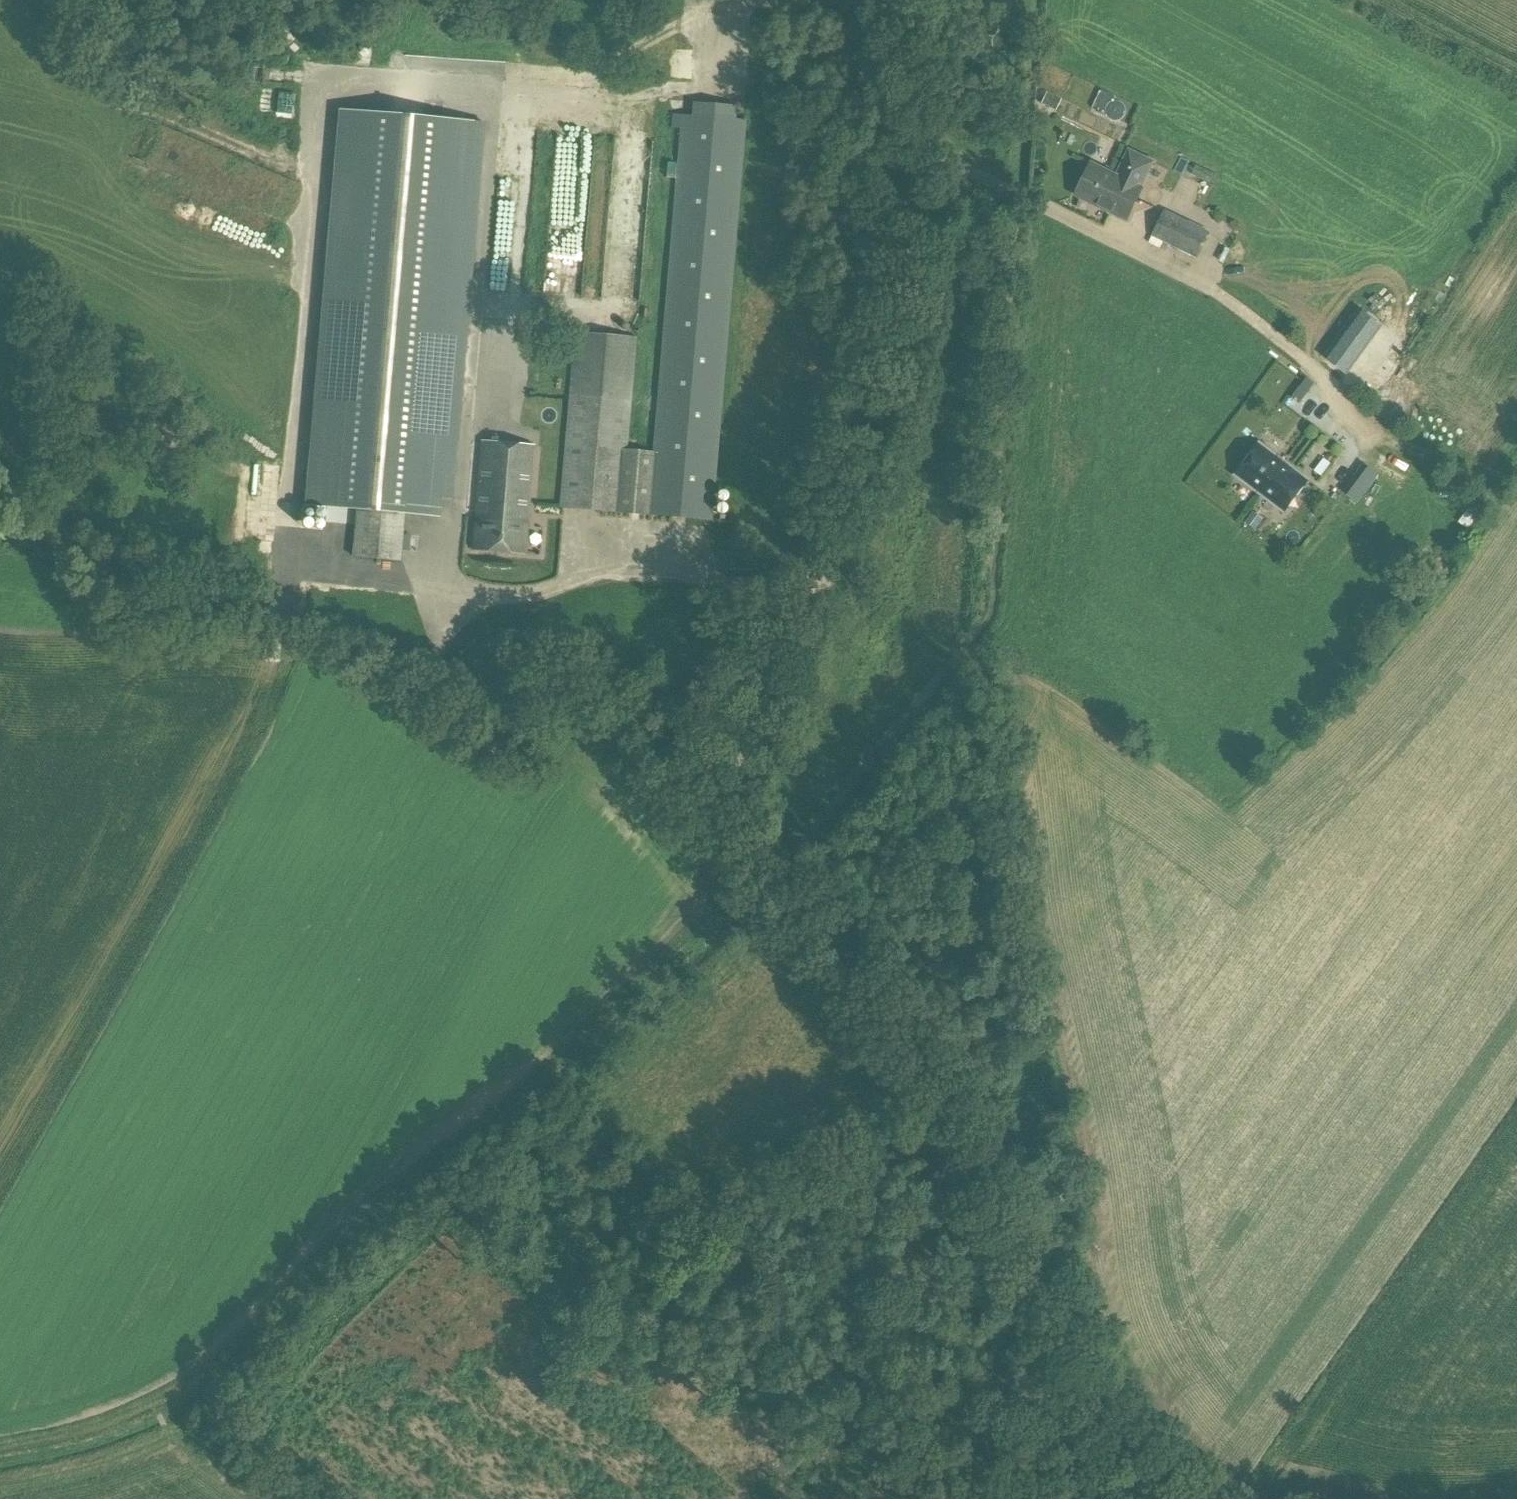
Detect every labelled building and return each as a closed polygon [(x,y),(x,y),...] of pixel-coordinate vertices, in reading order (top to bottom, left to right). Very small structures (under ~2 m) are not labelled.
[(1056,110),(1060,101),(1046,94),(1042,103),(1056,110)] [(344,115),(317,509),(359,512),(356,560),(403,563),(406,515),(432,517),(461,124),(344,115)] [(683,118),(654,454),(627,452),(637,339),(576,333),(566,462),(565,472),(562,508),(649,516),(713,522),(746,123),(683,118)] [(1106,167),(1112,155),(1087,143),(1081,155),(1106,167)] [(1091,164),(1078,191),(1092,198),(1090,201),(1127,219),(1142,189),(1140,188),(1153,162),(1130,151),(1117,177),(1091,164)] [(1166,212),(1154,237),(1197,258),(1209,233),(1166,212)] [(1361,313),(1326,361),(1348,377),(1383,329),(1361,313)] [(1312,482),(1330,494),(1356,454),(1337,442),(1312,482)] [(482,443),(473,550),(527,554),(535,447),(482,443)] [(1260,444),(1237,475),(1285,511),(1308,480),(1260,444)] [(1396,485),(1404,465),(1378,455),(1371,475),(1396,485)] [(1358,503),(1369,489),(1355,479),(1351,483),(1344,493),(1358,503)] [(1450,518),(1459,528),(1478,510),(1470,501),(1450,518)] [(1245,521),(1255,528),(1262,518),(1252,511),(1245,521)]
